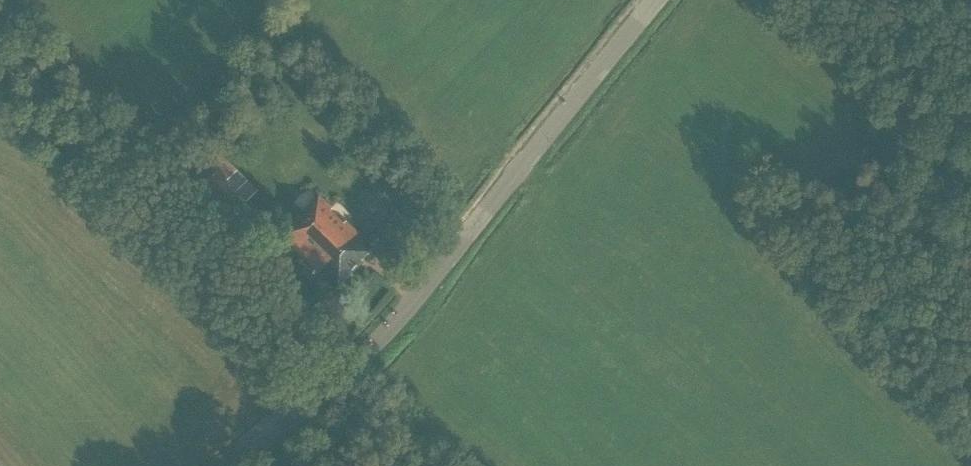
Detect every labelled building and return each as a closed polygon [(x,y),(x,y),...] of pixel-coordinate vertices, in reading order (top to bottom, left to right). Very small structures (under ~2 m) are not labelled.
[(218,173),(204,188),(233,216),(247,202),(218,173)] [(337,290),(363,263),(362,262),(374,250),(319,197),(281,237),(337,290)]
